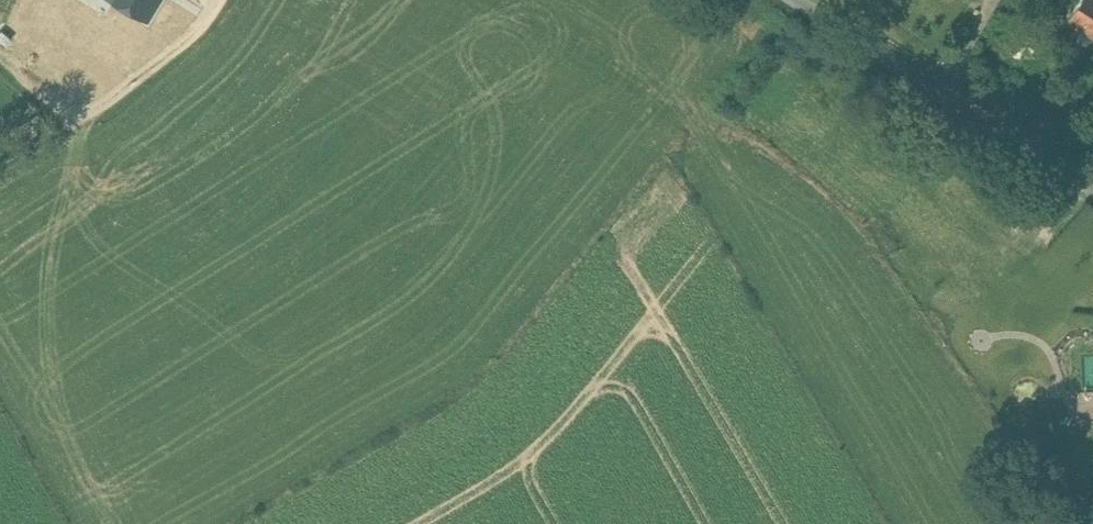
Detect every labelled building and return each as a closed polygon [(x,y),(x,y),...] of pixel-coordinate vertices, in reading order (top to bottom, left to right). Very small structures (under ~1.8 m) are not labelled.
[(147,20),(159,0),(114,0),(147,20)] [(1069,14),(1092,29),(1092,0),(1078,0),(1069,14)]
